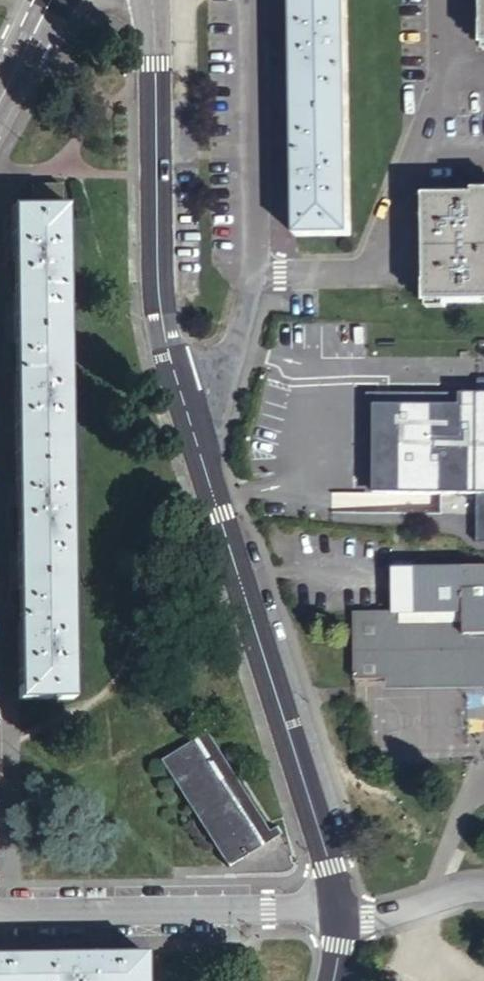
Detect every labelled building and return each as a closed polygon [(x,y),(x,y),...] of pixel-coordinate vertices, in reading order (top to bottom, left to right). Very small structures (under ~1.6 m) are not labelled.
[(295,237),(351,237),(348,0),(291,0),(295,237)] [(30,186),(31,207),(60,206),(60,186),(30,186)] [(423,286),(422,306),(483,306),(483,192),(475,192),(475,198),(444,198),(426,197),(425,287),(423,286)] [(10,207),(19,700),(73,700),(66,206),(60,206),(31,207),(10,207)] [(476,544),(483,544),(483,378),(476,378),(476,395),(459,395),(459,407),(386,406),(386,494),(476,495),(476,544)] [(459,407),(459,395),(365,395),(365,494),(386,494),(386,406),(459,407)] [(463,567),(463,581),(435,582),(435,568),(415,568),(392,568),(393,613),(483,612),(483,567),(463,567)] [(463,567),(435,568),(435,582),(463,581),(463,567)] [(354,682),(483,680),(483,612),(393,613),(354,612),(354,682)] [(206,735),(161,764),(229,869),(249,856),(244,847),(268,831),(206,735)] [(142,961),(0,962),(0,980),(142,980),(142,961)]
